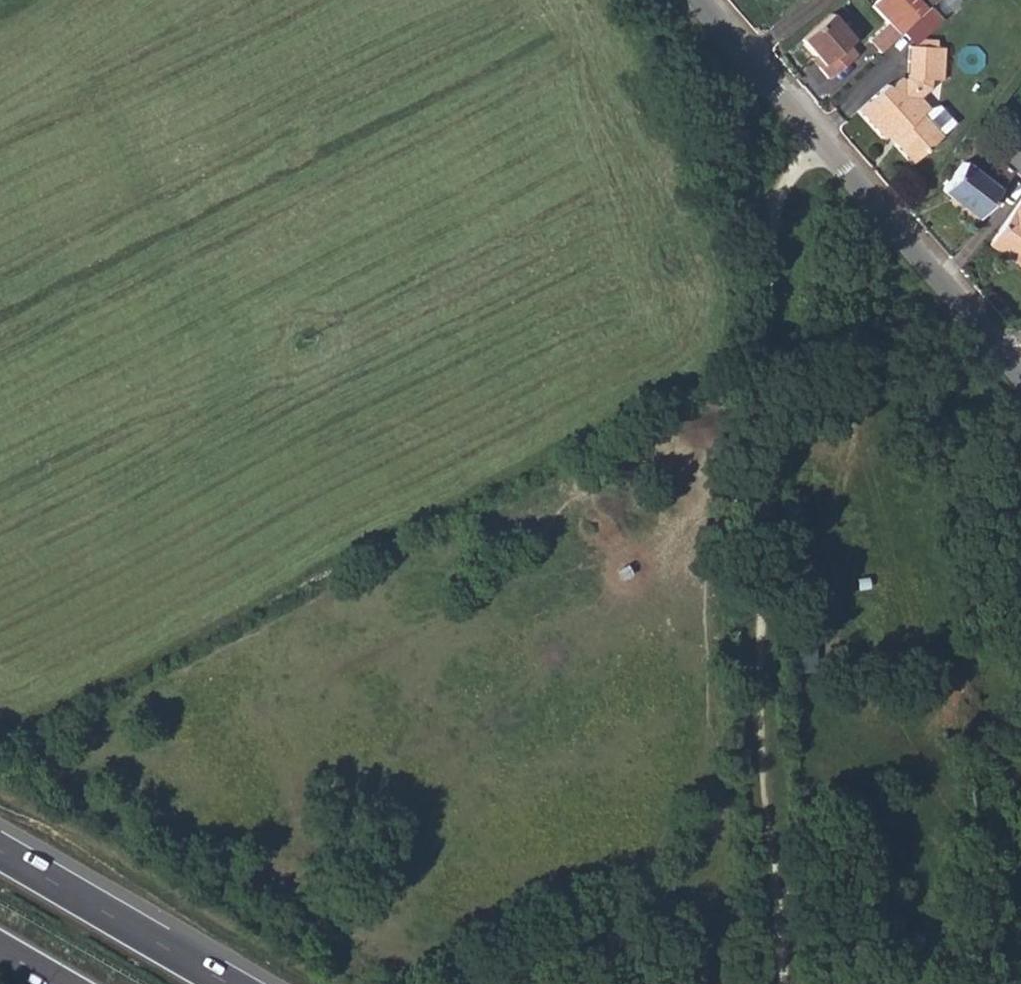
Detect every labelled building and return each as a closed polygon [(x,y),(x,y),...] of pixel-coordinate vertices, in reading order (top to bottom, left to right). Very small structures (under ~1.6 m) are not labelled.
[(873,2),(891,20),(902,31),(930,5),(925,0),(875,0),(873,2)] [(830,12),(801,38),(814,54),(822,63),(819,66),(829,78),(856,53),(847,43),(853,38),(830,12)] [(902,31),(891,20),(873,37),(883,48),(902,31)] [(942,45),(906,42),(905,74),(902,77),(900,75),(887,86),(885,83),(856,109),(881,138),(886,134),(890,130),(895,136),(894,143),(911,161),(940,136),(921,114),(933,103),(923,93),(930,86),(929,76),(941,77),(942,45)] [(814,54),(811,57),(819,66),(822,63),(814,54)] [(895,136),(890,130),(886,134),(894,143),(895,136)] [(1020,176),(1020,136),(1002,166),(1020,176)] [(996,189),(961,160),(940,187),(973,216),(996,189)] [(1008,209),(987,242),(985,246),(1020,267),(1020,190),(1011,205),(1008,209)]
